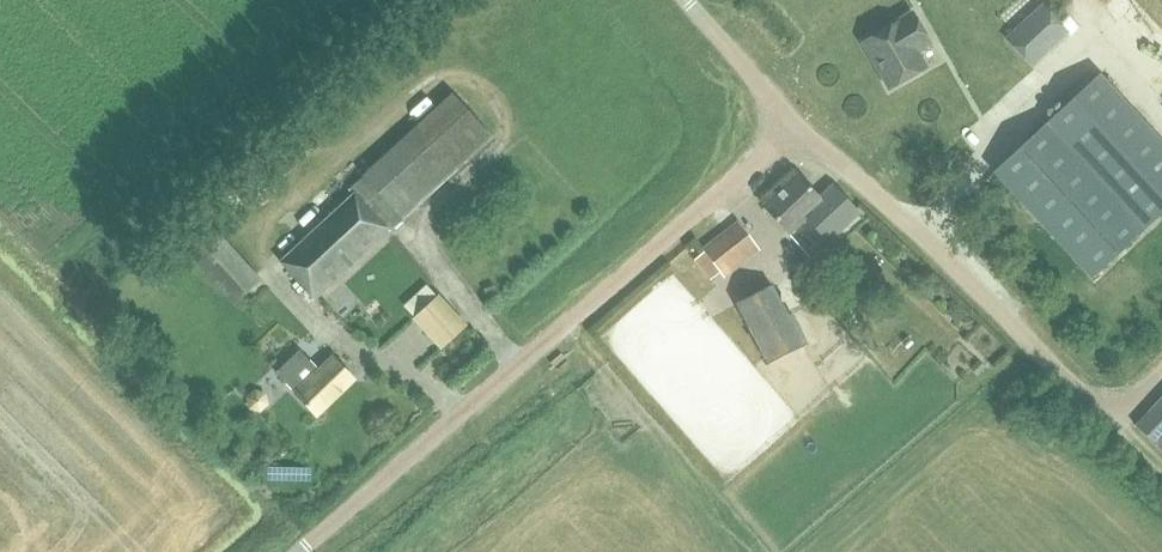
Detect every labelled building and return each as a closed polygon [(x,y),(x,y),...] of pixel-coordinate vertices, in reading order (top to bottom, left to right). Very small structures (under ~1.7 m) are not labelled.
[(1043,5),(1007,38),(1032,65),(1068,32),(1043,5)] [(913,13),(863,42),(890,89),(926,68),(916,51),(930,43),(913,13)] [(994,172),(1091,278),(1161,213),(1161,142),(1100,75),(994,172)] [(315,300),(492,137),(452,94),(349,189),(354,194),(280,262),(315,300)] [(784,189),(765,207),(788,232),(805,216),(828,241),(858,213),(844,198),(834,187),(829,192),(821,199),(811,189),(799,175),(784,189)] [(739,221),(706,249),(697,257),(713,278),(722,269),(756,241),(739,221)] [(233,304),(261,279),(215,229),(187,254),(233,304)] [(772,284),(738,302),(768,361),(802,343),(772,284)] [(494,287),(484,291),(488,302),(498,298),(494,287)] [(439,297),(414,320),(442,349),(466,327),(439,297)] [(316,414),(354,378),(334,356),(318,371),(298,350),(275,371),(316,414)] [(978,363),(972,369),(977,374),(983,369),(978,363)] [(254,391),(247,399),(250,409),(260,412),(267,404),(264,394),(254,391)] [(1136,426),(1161,450),(1161,398),(1136,426)] [(1026,406),(1024,408),(1037,420),(1039,417),(1044,413),(1040,409),(1035,404),(1031,400),(1026,406)] [(259,467),(259,482),(292,482),(292,467),(259,467)]
